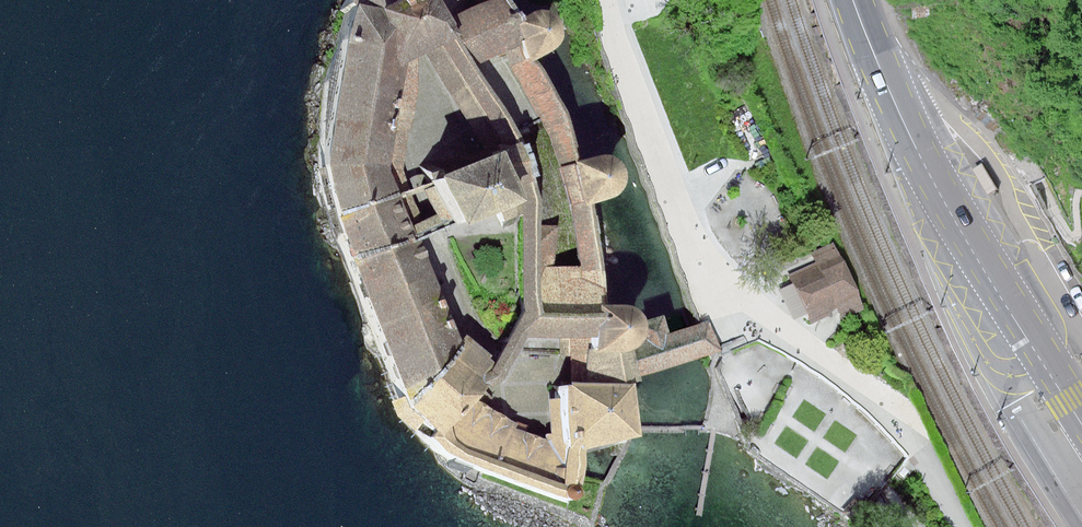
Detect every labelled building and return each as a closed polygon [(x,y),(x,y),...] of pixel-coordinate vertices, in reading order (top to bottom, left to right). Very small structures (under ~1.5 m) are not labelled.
[(349,13),(382,21),(394,5),(406,0),(346,0),(341,9),(349,13)] [(427,45),(466,45),(481,36),(471,15),(462,0),(406,0),(394,5),(382,21),(416,30),(427,45)] [(484,8),(471,15),(481,36),(466,45),(478,71),(495,62),(509,55),(524,47),(514,27),(499,0),(484,8)] [(484,8),(499,0),(480,0),(484,8)] [(324,168),(331,219),(403,196),(427,45),(416,30),(382,21),(349,13),(324,168)] [(531,20),(514,27),(524,47),(534,66),(554,55),(561,49),(564,40),(563,33),(560,26),(556,20),(548,16),(540,16),(531,20)] [(534,66),(524,47),(509,55),(546,121),(559,168),(570,213),(588,272),(587,313),(606,313),(607,304),(613,304),(613,294),(586,207),(574,162),(561,116),(534,66)] [(495,62),(478,71),(509,127),(518,149),(528,145),(542,183),(550,180),(529,127),(520,110),(495,62)] [(466,230),(532,204),(548,198),(542,183),(528,145),(518,149),(446,177),(447,181),(464,225),(466,230)] [(594,158),(574,162),(586,207),(609,201),(616,198),(621,193),(624,187),(626,180),(625,173),(623,167),(618,161),(612,157),(603,156),(594,158)] [(403,196),(331,219),(347,267),(420,243),(403,196)] [(517,342),(505,370),(497,386),(514,374),(532,336),(605,337),(606,313),(587,313),(547,312),(548,198),(532,204),(532,232),(531,311),(517,342)] [(420,243),(347,267),(397,400),(411,395),(415,407),(463,362),(420,243)] [(842,251),(790,272),(811,321),(863,299),(842,251)] [(624,304),(613,304),(607,304),(606,313),(605,337),(605,351),(611,351),(631,352),(636,350),(640,347),(645,342),(648,335),(649,328),(647,320),(643,314),(640,310),(633,306),(624,304)] [(463,362),(415,407),(446,443),(489,401),(497,386),(505,370),(472,348),(463,362)] [(631,352),(611,351),(611,366),(611,383),(635,382),(634,378),(631,361),(631,352)] [(641,439),(635,382),(611,383),(567,384),(571,446),(585,445),(631,441),(641,439)] [(585,445),(571,446),(562,486),(510,467),(446,443),(415,407),(411,395),(397,400),(403,416),(437,453),(450,458),(448,465),(467,472),(469,466),(481,470),(484,471),(561,500),(560,498),(560,495),(561,493),(562,491),(565,489),(567,489),(570,489),(572,490),(574,492),(577,479),(585,445)] [(528,422),(489,401),(446,443),(510,467),(526,427),(528,422)] [(526,427),(510,467),(562,486),(571,446),(526,427)] [(561,500),(562,502),(565,504),(567,504),(570,504),(572,503),(574,501),(575,499),(575,496),(575,494),(574,492),(572,490),(570,489),(567,489),(565,489),(562,491),(561,493),(560,495),(560,498),(561,500)]
